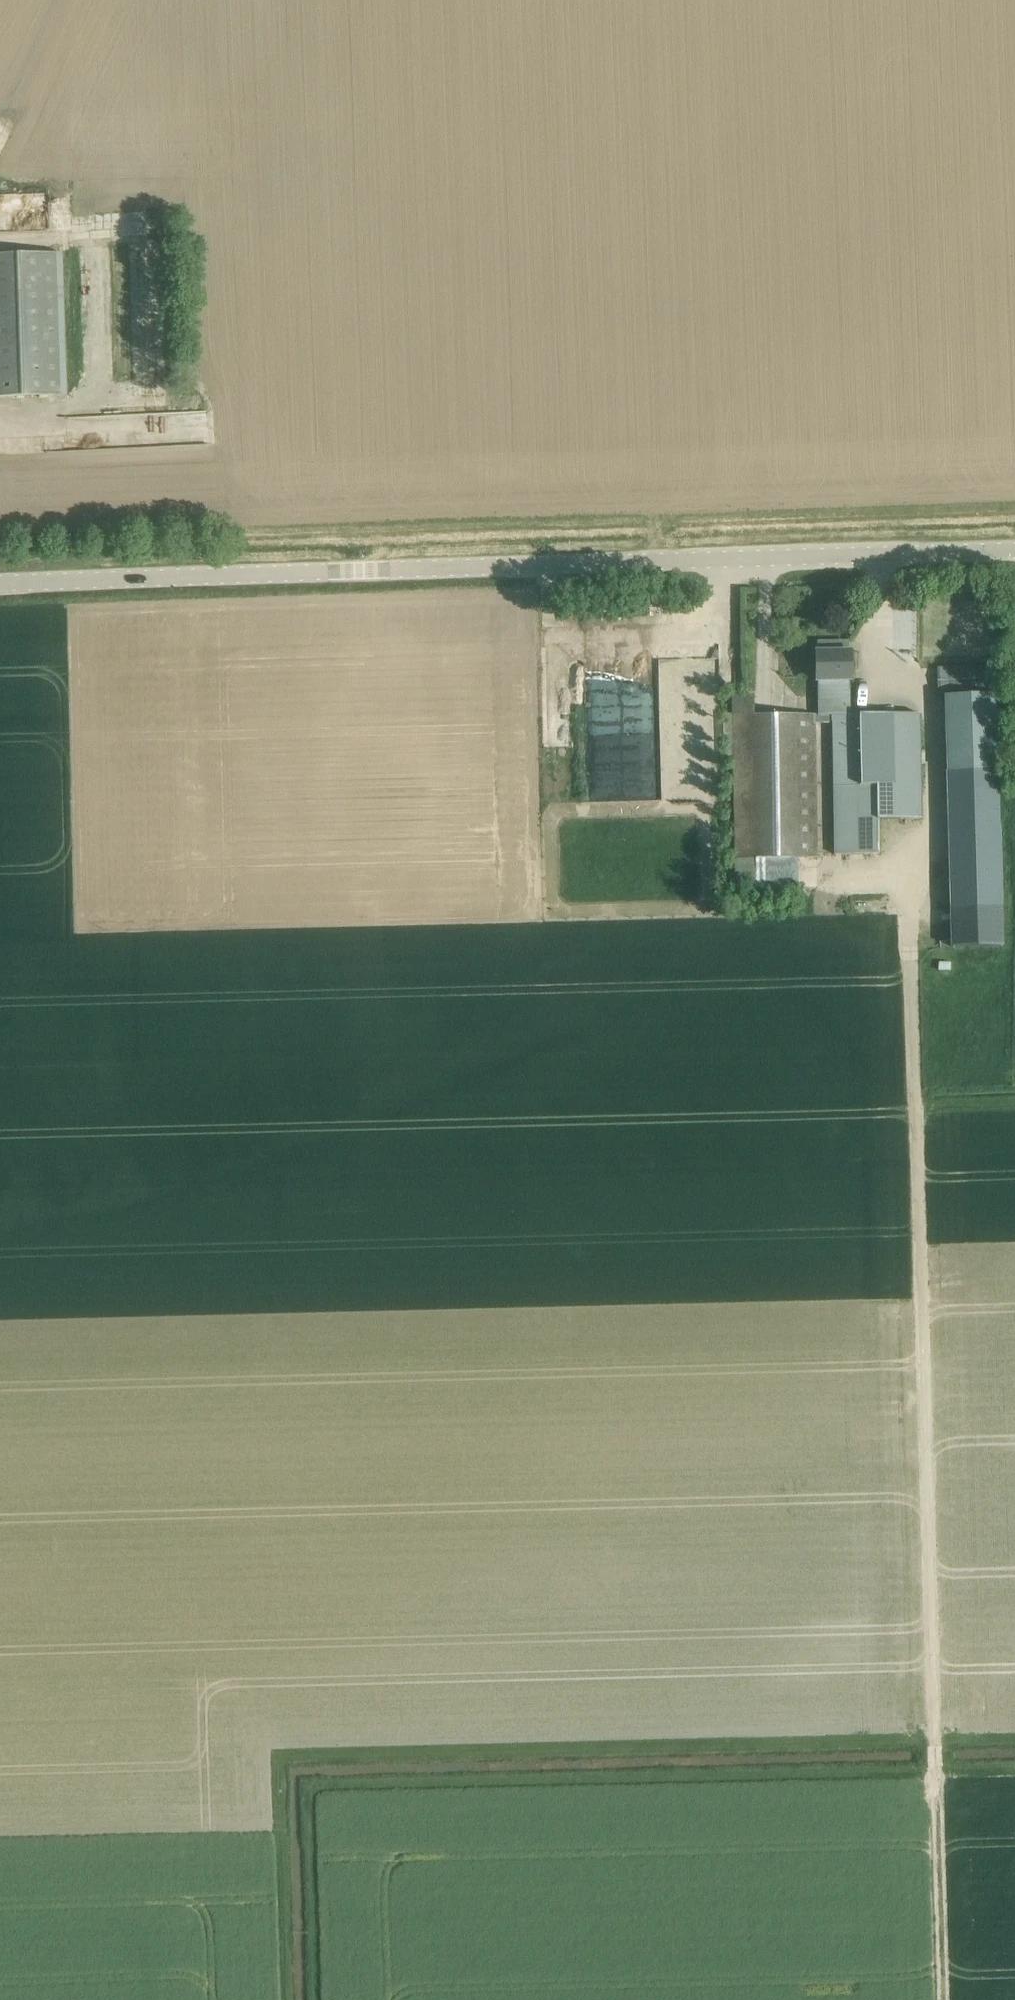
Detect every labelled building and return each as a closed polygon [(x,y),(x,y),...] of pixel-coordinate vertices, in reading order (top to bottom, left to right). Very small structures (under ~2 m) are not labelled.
[(66,375),(62,254),(0,256),(0,398),(67,395),(66,375)] [(132,412),(132,439),(209,438),(209,411),(132,412)] [(880,853),(880,823),(879,789),(862,789),(861,714),(850,714),(850,679),(851,679),(851,653),(816,653),(817,679),(818,679),(819,714),(813,714),(814,722),(832,721),(835,854),(880,853)] [(998,665),(938,667),(939,694),(969,693),(969,700),(997,699),(997,692),(999,692),(998,665)] [(879,789),(880,823),(919,822),(920,732),(919,712),(861,714),(862,789),(879,789)] [(948,714),(953,905),(1002,904),(997,713),(948,714)] [(816,857),(814,722),(813,714),(734,715),(734,735),(737,887),(798,886),(797,857),(816,857)] [(1002,904),(953,905),(954,947),(1003,946),(1002,904)]
